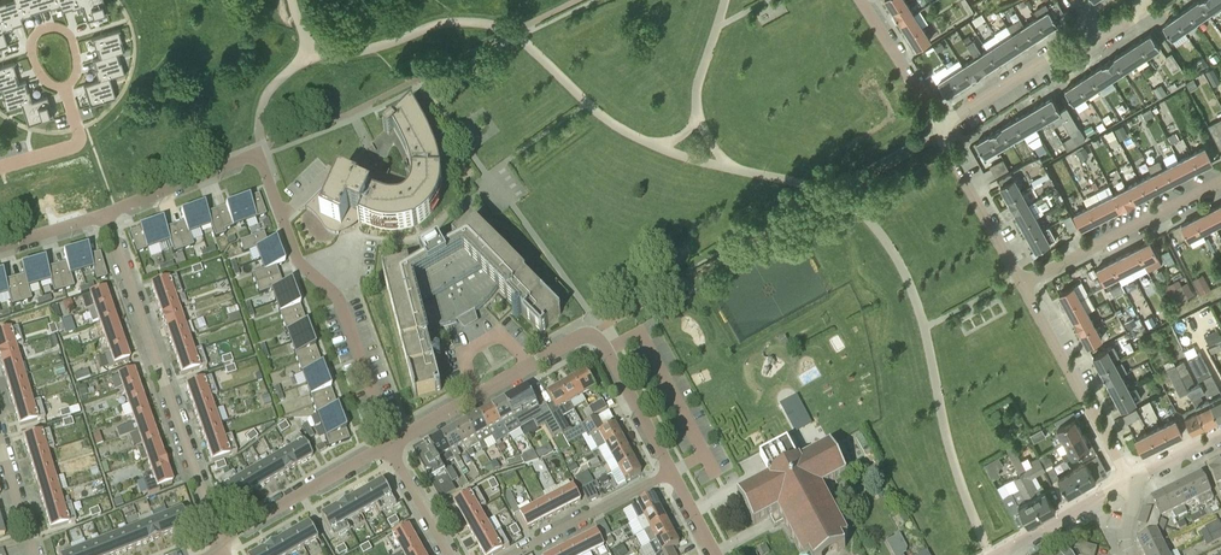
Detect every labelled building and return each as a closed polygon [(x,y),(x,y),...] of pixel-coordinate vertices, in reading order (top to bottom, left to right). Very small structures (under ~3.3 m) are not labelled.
[(3,30),(14,27),(13,26),(13,25),(22,22),(22,24),(23,24),(21,17),(15,0),(14,0),(6,2),(6,1),(5,1),(0,3),(0,22),(3,30)] [(21,17),(31,14),(31,13),(31,12),(40,10),(40,11),(41,11),(37,0),(15,0),(21,17)] [(41,11),(41,10),(41,9),(49,7),(50,8),(60,5),(61,5),(59,0),(37,0),(41,11)] [(61,5),(60,5),(62,12),(63,11),(63,10),(71,7),(72,8),(82,5),(83,5),(81,0),(59,0),(61,5)] [(83,5),(82,5),(87,20),(88,20),(88,18),(96,16),(97,17),(108,14),(104,0),(81,0),(83,5)] [(907,1),(906,0),(886,0),(893,10),(907,1)] [(893,10),(901,23),(921,10),(914,0),(909,4),(907,1),(893,10)] [(1046,31),(1058,23),(1056,19),(1065,14),(1058,0),(1057,0),(1048,6),(1046,3),(1034,10),(1038,16),(1037,17),(1046,31)] [(1208,13),(1199,0),(1198,0),(1187,8),(1196,22),(1208,13)] [(1220,5),(1217,0),(1199,0),(1208,13),(1220,5)] [(931,2),(925,6),(928,10),(934,6),(931,2)] [(1184,30),(1196,22),(1187,8),(1175,17),(1184,30)] [(909,35),(923,26),(922,24),(927,20),(921,10),(901,23),(909,35)] [(976,25),(985,19),(981,13),(972,19),(976,25)] [(1024,25),(1033,39),(1046,31),(1037,17),(1024,25)] [(1172,39),(1184,30),(1175,17),(1163,25),(1172,39)] [(1012,33),(1021,47),(1033,39),(1024,25),(1012,33)] [(917,48),(931,38),(923,26),(909,35),(917,48)] [(120,29),(91,38),(91,39),(93,39),(96,49),(97,49),(98,48),(100,57),(117,52),(117,53),(118,52),(125,50),(125,49),(124,49),(123,50),(120,41),(122,41),(119,30),(120,30),(120,29)] [(1000,41),(1009,55),(1021,47),(1012,33),(1000,41)] [(1148,55),(1160,47),(1151,33),(1139,41),(1148,55)] [(963,38),(967,43),(972,40),(969,34),(963,38)] [(987,49),(996,63),(1009,55),(1000,41),(987,49)] [(1145,57),(1148,55),(1139,41),(1126,49),(1135,63),(1136,63),(1139,69),(1149,62),(1145,57)] [(945,47),(942,43),(935,47),(938,51),(945,47)] [(975,57),(984,71),(996,63),(987,49),(975,57)] [(1123,71),(1135,63),(1126,49),(1114,57),(1123,71)] [(99,57),(92,59),(93,61),(93,60),(94,60),(97,69),(95,69),(97,75),(98,79),(99,80),(108,77),(110,77),(126,72),(126,71),(124,71),(121,61),(119,61),(117,53),(117,52),(100,57),(99,57)] [(1214,63),(1220,59),(1216,53),(1210,57),(1214,63)] [(1197,60),(1198,61),(1202,68),(1208,64),(1204,56),(1197,60)] [(975,57),(963,65),(972,79),(984,71),(975,57)] [(1121,72),(1123,71),(1114,57),(1102,65),(1111,79),(1114,84),(1124,78),(1121,72)] [(950,73),(959,87),(972,79),(963,65),(959,60),(948,67),(951,73),(950,73)] [(0,66),(0,89),(1,89),(2,89),(2,88),(18,83),(18,82),(15,74),(16,73),(17,73),(13,63),(15,63),(15,61),(14,61),(0,66)] [(1098,87),(1111,79),(1102,65),(1089,73),(1098,87)] [(1149,74),(1144,67),(1140,70),(1144,77),(1149,74)] [(1211,81),(1219,77),(1213,67),(1205,71),(1211,81)] [(935,75),(939,81),(938,81),(947,95),(959,87),(950,73),(949,74),(945,68),(935,75)] [(1086,95),(1098,87),(1089,73),(1077,81),(1086,95)] [(98,79),(83,84),(84,85),(85,85),(88,93),(86,94),(90,105),(116,97),(112,85),(111,86),(108,77),(99,80),(98,79)] [(1199,86),(1194,77),(1186,82),(1191,91),(1199,86)] [(18,83),(2,88),(2,89),(5,97),(3,98),(6,108),(5,108),(5,110),(21,105),(23,104),(23,103),(32,101),(32,100),(29,90),(28,90),(27,90),(25,82),(26,81),(26,80),(19,82),(18,82),(18,83)] [(1074,103),(1086,95),(1077,81),(1065,89),(1074,103)] [(1171,91),(1178,87),(1175,82),(1168,86),(1171,91)] [(1159,98),(1167,93),(1162,84),(1154,88),(1159,98)] [(32,101),(23,103),(23,104),(26,113),(24,113),(28,124),(54,116),(50,105),(49,105),(46,97),(47,96),(47,95),(32,100),(32,101)] [(1058,112),(1060,110),(1052,97),(1040,104),(1048,118),(1058,112)] [(406,155),(407,157),(409,163),(412,174),(413,180),(413,184),(412,190),(410,194),(408,197),(404,200),(402,201),(399,202),(395,202),(390,202),(387,202),(380,199),(372,197),(372,196),(371,196),(371,197),(359,189),(361,185),(360,185),(359,186),(340,177),(341,176),(340,175),(304,211),(305,211),(307,209),(309,211),(311,213),(314,215),(316,217),(318,219),(320,221),(322,223),(325,228),(327,231),(330,232),(332,234),(335,234),(338,234),(337,235),(338,235),(348,214),(361,220),(359,224),(360,224),(361,222),(371,227),(376,228),(383,230),(390,231),(398,230),(407,229),(413,227),(418,225),(421,223),(426,219),(430,214),(432,212),(437,203),(439,198),(441,191),(441,187),(441,178),(440,169),(438,159),(435,150),(429,136),(424,127),(412,106),(413,105),(412,104),(384,132),(385,133),(386,133),(389,136),(394,130),(400,141),(406,155)] [(1035,126),(1048,118),(1040,104),(1027,112),(1035,126)] [(1095,112),(1091,106),(1084,110),(1088,117),(1095,112)] [(1060,110),(1058,112),(1070,132),(1079,126),(1067,107),(1060,110)] [(1155,114),(1151,107),(1143,112),(1146,119),(1155,114)] [(1023,133),(1035,126),(1027,112),(1014,119),(1023,133)] [(1113,120),(1109,114),(1103,118),(1107,124),(1113,120)] [(1010,141),(1023,133),(1014,119),(1002,127),(1010,141)] [(1106,128),(1102,121),(1096,125),(1100,131),(1106,128)] [(1220,133),(1215,122),(1208,125),(1220,149),(1220,148),(1219,145),(1220,144),(1220,132),(1220,133)] [(1128,136),(1122,124),(1114,129),(1120,140),(1128,136)] [(997,148),(1010,141),(1002,127),(989,134),(997,148)] [(1117,137),(1113,129),(1106,132),(1110,141),(1117,137)] [(1179,139),(1176,132),(1167,136),(1171,144),(1179,139)] [(984,156),(997,148),(989,134),(976,142),(984,156)] [(1102,143),(1099,138),(1093,141),(1096,146),(1102,143)] [(1045,147),(1042,142),(1034,147),(1037,152),(1045,147)] [(1089,155),(1085,146),(1076,151),(1080,160),(1089,155)] [(1192,153),(1199,167),(1212,161),(1205,146),(1192,153)] [(1186,174),(1199,167),(1192,153),(1178,160),(1186,174)] [(1044,162),(1040,156),(1031,161),(1034,167),(1044,162)] [(996,176),(1008,169),(1003,158),(990,165),(996,176)] [(1160,188),(1173,181),(1165,166),(1163,167),(1159,159),(1148,164),(1152,173),(1160,188)] [(1173,181),(1186,174),(1178,160),(1165,166),(1173,181)] [(1005,194),(1019,186),(1011,172),(997,179),(1001,185),(1000,185),(1005,194)] [(1033,185),(1042,180),(1050,176),(1048,172),(1031,180),(1033,185)] [(1147,194),(1160,188),(1152,173),(1139,179),(1147,194)] [(1134,201),(1147,194),(1139,179),(1126,186),(1134,201)] [(1012,208),(1027,200),(1019,186),(1005,194),(1012,208)] [(1126,186),(1113,193),(1121,208),(1134,201),(1126,186)] [(1060,191),(1059,191),(1057,192),(1056,193),(1054,194),(1058,202),(1059,204),(1065,201),(1060,191)] [(1108,215),(1121,208),(1113,193),(1111,194),(1101,199),(1100,200),(1108,215)] [(259,195),(237,203),(245,223),(253,220),(255,219),(266,215),(259,195)] [(1020,222),(1034,214),(1027,200),(1012,208),(1020,222)] [(1094,221),(1108,215),(1100,200),(1087,206),(1094,221)] [(216,210),(224,231),(225,231),(234,227),(245,223),(237,203),(236,203),(216,210)] [(193,210),(200,230),(211,226),(215,238),(226,234),(225,231),(224,231),(216,210),(208,214),(204,205),(196,208),(194,209),(193,210)] [(1220,223),(1220,207),(1220,205),(1206,211),(1214,226),(1220,223)] [(1081,228),(1094,221),(1087,206),(1074,213),(1081,228)] [(193,210),(181,214),(184,222),(183,223),(175,226),(184,250),(186,249),(194,246),(189,234),(200,230),(193,210)] [(1201,233),(1214,226),(1206,211),(1193,218),(1201,233)] [(1028,236),(1042,228),(1034,214),(1020,222),(1028,236)] [(1063,218),(1064,221),(1070,232),(1077,228),(1072,217),(1070,214),(1063,218)] [(1188,240),(1201,233),(1193,218),(1180,225),(1188,240)] [(169,241),(174,253),(184,250),(175,226),(166,229),(163,220),(161,221),(154,224),(153,224),(151,225),(158,245),(169,241)] [(151,225),(129,233),(137,253),(143,251),(148,249),(158,245),(151,225)] [(443,256),(440,250),(438,246),(433,248),(423,251),(418,253),(422,260),(425,266),(411,274),(410,269),(404,270),(404,271),(385,276),(385,275),(384,275),(416,397),(417,397),(417,396),(435,391),(436,392),(441,390),(425,329),(429,328),(433,328),(437,327),(441,327),(445,326),(449,325),(453,324),(456,322),(462,319),(467,325),(469,323),(473,321),(471,315),(476,311),(479,309),(482,306),(485,304),(488,301),(490,297),(493,294),(495,291),(497,288),(542,333),(546,329),(545,328),(559,315),(560,315),(561,315),(472,225),(472,226),(472,227),(458,240),(453,244),(458,248),(443,256)] [(1042,228),(1028,236),(1036,250),(1050,242),(1043,229),(1042,228)] [(264,234),(240,243),(244,253),(253,250),(256,249),(259,258),(260,260),(280,252),(279,250),(276,242),(276,240),(267,243),(264,234)] [(1144,262),(1157,256),(1150,241),(1136,248),(1144,262)] [(77,250),(75,251),(82,271),(93,268),(96,281),(107,277),(100,253),(90,256),(88,247),(77,250)] [(1131,269),(1144,262),(1136,248),(1123,254),(1131,269)] [(1169,249),(1162,252),(1167,264),(1175,260),(1169,249)] [(64,255),(63,255),(66,263),(57,266),(64,290),(74,287),(71,275),(82,271),(75,251),(74,252),(69,253),(64,255)] [(281,254),(280,252),(260,260),(264,270),(252,275),(255,285),(279,276),(276,267),(284,264),(281,254)] [(1118,276),(1131,269),(1123,254),(1110,261),(1118,276)] [(35,263),(33,264),(39,284),(50,281),(54,293),(64,290),(57,266),(48,269),(45,260),(44,260),(36,263),(35,263)] [(1116,277),(1118,276),(1110,261),(1097,268),(1108,290),(1119,284),(1116,277)] [(21,267),(23,276),(14,279),(22,303),(32,300),(28,288),(39,284),(33,264),(31,264),(26,266),(21,267)] [(192,269),(194,276),(203,272),(201,266),(192,269)] [(1088,271),(1092,278),(1097,275),(1094,268),(1088,271)] [(8,294),(11,306),(22,303),(14,279),(5,281),(3,273),(1,273),(0,273),(0,296),(8,294)] [(1209,284),(1203,273),(1193,279),(1199,290),(1209,284)] [(279,276),(255,285),(259,295),(271,290),(275,299),(275,301),(295,294),(295,292),(291,282),(283,285),(280,279),(280,278),(279,276)] [(182,294),(176,277),(151,286),(157,303),(175,297),(182,294)] [(1080,298),(1088,294),(1081,281),(1059,293),(1066,306),(1080,298)] [(1188,296),(1182,283),(1168,291),(1174,303),(1188,296)] [(94,309),(110,304),(105,290),(82,298),(86,310),(94,307),(94,309)] [(297,299),(295,294),(275,301),(278,309),(279,312),(283,322),(303,315),(300,306),(297,299)] [(1073,319),(1087,311),(1095,307),(1088,295),(1081,299),(1080,298),(1066,306),(1073,319)] [(162,316),(180,310),(175,297),(157,303),(162,316)] [(99,323),(115,318),(110,304),(94,309),(89,311),(93,323),(98,321),(99,323)] [(58,306),(51,308),(55,320),(61,318),(58,306)] [(228,316),(240,312),(238,306),(226,310),(228,316)] [(167,330),(184,324),(180,310),(162,316),(167,330)] [(1080,332),(1094,324),(1087,311),(1073,319),(1080,332)] [(304,317),(303,315),(283,322),(286,332),(287,332),(291,343),(311,335),(305,320),(304,317)] [(1148,322),(1150,326),(1157,322),(1153,315),(1150,317),(1148,322)] [(1140,317),(1135,320),(1134,317),(1125,321),(1128,328),(1137,323),(1138,325),(1143,323),(1140,317)] [(61,322),(64,330),(66,335),(76,331),(72,318),(61,322)] [(104,337),(119,332),(115,318),(99,323),(100,326),(94,328),(98,339),(104,337)] [(56,320),(59,332),(64,330),(61,319),(56,320)] [(171,344),(189,338),(184,324),(167,330),(171,344)] [(1094,324),(1080,332),(1087,345),(1102,337),(1094,324)] [(55,325),(49,327),(52,336),(58,334),(55,325)] [(18,328),(4,332),(0,333),(0,352),(16,348),(23,345),(18,328)] [(109,351),(124,346),(119,332),(104,337),(109,351)] [(318,356),(311,335),(291,343),(295,353),(294,353),(298,364),(318,356)] [(58,345),(55,336),(45,339),(48,348),(58,345)] [(61,339),(65,351),(71,349),(68,337),(61,339)] [(176,357),(194,351),(189,338),(171,344),(176,357)] [(1220,342),(1208,347),(1210,353),(1220,348),(1220,341),(1220,342)] [(1100,369),(1115,361),(1114,358),(1120,355),(1114,345),(1093,356),(1100,369)] [(104,355),(108,367),(129,360),(124,346),(109,351),(109,354),(104,355)] [(20,362),(16,348),(0,352),(0,360),(2,367),(20,362)] [(207,366),(201,349),(194,351),(176,357),(182,375),(207,366)] [(222,358),(225,365),(234,362),(231,355),(222,358)] [(326,377),(318,356),(298,364),(299,365),(300,369),(302,374),(306,384),(326,377)] [(1167,369),(1175,364),(1172,359),(1164,363),(1167,369)] [(1205,389),(1200,381),(1195,384),(1183,360),(1175,364),(1189,391),(1192,396),(1205,389)] [(1100,369),(1107,382),(1127,371),(1122,361),(1117,364),(1115,361),(1100,369)] [(6,381),(25,375),(24,374),(28,373),(25,363),(21,364),(20,362),(2,367),(6,381)] [(1180,395),(1189,391),(1175,364),(1167,369),(1180,395)] [(63,366),(55,369),(57,376),(65,373),(63,366)] [(228,375),(237,372),(235,366),(226,369),(228,375)] [(77,381),(90,376),(88,370),(74,375),(77,381)] [(123,391),(138,385),(133,371),(118,377),(123,391)] [(1114,395),(1129,387),(1122,374),(1127,371),(1107,382),(1114,395)] [(573,379),(583,396),(596,388),(586,372),(573,379)] [(1212,373),(1199,379),(1200,381),(1205,389),(1209,399),(1218,418),(1220,417),(1220,391),(1215,379),(1212,373)] [(10,395),(29,389),(25,375),(6,381),(10,395)] [(334,398),(326,377),(306,384),(310,395),(313,405),(334,398)] [(192,403),(210,397),(217,395),(211,378),(186,386),(192,403)] [(586,402),(583,396),(573,379),(560,387),(574,409),(586,402)] [(80,397),(89,394),(86,384),(77,387),(80,397)] [(127,405),(143,399),(138,385),(123,391),(127,405)] [(1129,387),(1114,395),(1121,408),(1142,397),(1136,386),(1130,389),(1129,387)] [(575,411),(574,409),(560,387),(547,394),(553,405),(548,408),(555,420),(554,420),(561,432),(562,432),(563,435),(570,431),(563,418),(575,411)] [(545,425),(548,424),(540,409),(528,388),(505,400),(522,428),(534,421),(538,428),(545,424),(545,425)] [(10,395),(15,408),(40,401),(41,401),(37,389),(30,392),(29,389),(10,395)] [(268,395),(262,397),(265,404),(271,402),(268,395)] [(197,417),(215,411),(210,397),(192,403),(197,417)] [(321,426),(341,418),(340,413),(338,408),(335,399),(334,398),(313,405),(317,415),(318,415),(321,426)] [(132,419),(148,413),(143,399),(127,405),(132,419)] [(1205,425),(1218,418),(1209,399),(1196,405),(1205,425)] [(508,436),(522,428),(505,400),(492,408),(508,436)] [(590,408),(594,416),(607,409),(603,400),(589,407),(590,408)] [(45,418),(40,401),(15,408),(20,426),(45,418)] [(552,437),(561,432),(554,420),(555,420),(548,408),(546,405),(540,409),(548,424),(545,425),(552,437)] [(1192,431),(1205,425),(1196,405),(1182,412),(1192,431)] [(495,443),(508,436),(492,408),(479,415),(495,443)] [(588,420),(594,416),(590,408),(583,412),(588,420)] [(1127,422),(1140,415),(1136,408),(1123,415),(1127,422)] [(62,419),(71,416),(69,409),(60,412),(62,419)] [(201,430),(219,424),(215,411),(197,417),(201,430)] [(1054,421),(1057,427),(1065,442),(1082,433),(1071,412),(1074,411),(1054,421)] [(137,433),(153,427),(148,413),(132,419),(137,433)] [(483,451),(483,450),(495,443),(479,415),(467,422),(479,444),(483,451)] [(606,445),(622,437),(615,425),(606,430),(599,417),(582,426),(564,435),(568,444),(586,434),(589,439),(591,438),(597,450),(606,445)] [(329,447),(349,440),(341,418),(321,426),(325,436),(329,447)] [(1162,425),(1169,440),(1183,433),(1175,418),(1162,425)] [(74,426),(72,419),(63,422),(65,428),(74,426)] [(277,427),(281,433),(290,428),(286,422),(277,427)] [(467,451),(479,444),(467,422),(455,429),(463,445),(464,445),(467,451)] [(206,444),(224,438),(219,424),(201,430),(206,444)] [(1156,446),(1169,440),(1162,425),(1149,431),(1156,446)] [(1143,453),(1156,446),(1149,431),(1146,433),(1143,426),(1132,431),(1132,430),(1131,430),(1143,453)] [(142,446),(158,441),(153,427),(137,433),(130,435),(134,446),(141,443),(142,446)] [(1046,435),(1042,428),(1030,434),(1034,441),(1046,435)] [(457,449),(463,445),(455,429),(442,436),(450,452),(451,452),(454,458),(461,455),(457,449)] [(47,451),(54,449),(49,431),(24,439),(29,456),(47,451)] [(246,437),(250,443),(258,437),(253,431),(246,437)] [(1079,452),(1083,459),(1096,452),(1092,445),(1089,446),(1082,433),(1065,442),(1069,449),(1062,453),(1065,459),(1066,459),(1079,452)] [(312,457),(299,435),(283,444),(287,450),(296,466),(312,457)] [(231,436),(224,438),(206,444),(212,461),(237,453),(231,436)] [(438,459),(450,452),(442,436),(429,444),(438,459)] [(612,457),(628,448),(622,437),(606,445),(612,457)] [(142,462),(147,460),(163,455),(158,441),(142,446),(143,449),(138,450),(142,462)] [(761,457),(771,476),(769,477),(770,478),(738,495),(754,526),(771,517),(771,518),(771,519),(775,527),(783,522),(801,554),(822,554),(835,548),(837,552),(845,548),(841,540),(848,537),(828,499),(836,494),(832,486),(831,486),(830,485),(847,476),(831,445),(825,448),(813,455),(801,462),(800,461),(798,462),(788,443),(761,457)] [(451,483),(445,473),(442,466),(438,459),(429,444),(413,453),(440,500),(456,491),(452,483),(451,483)] [(326,449),(324,445),(315,448),(319,453),(326,449)] [(1037,487),(1032,476),(1046,469),(1039,457),(1031,462),(1032,465),(1026,468),(1015,446),(1008,450),(1021,474),(1020,474),(1042,515),(1055,508),(1042,485),(1037,487)] [(585,457),(591,453),(588,448),(582,451),(585,457)] [(619,469),(635,461),(628,448),(612,457),(619,469)] [(521,456),(525,464),(539,460),(533,449),(521,456)] [(275,457),(284,473),(296,466),(287,450),(275,457)] [(33,470),(51,465),(47,451),(29,456),(33,470)] [(259,459),(271,481),(284,473),(275,457),(272,452),(259,459)] [(1039,456),(1039,457),(1041,460),(1044,467),(1052,463),(1048,456),(1046,453),(1039,456)] [(152,474),(167,469),(163,455),(147,460),(152,474)] [(1071,470),(1081,487),(1096,479),(1096,478),(1095,477),(1106,470),(1097,455),(1082,464),(1072,469),(1071,470)] [(250,472),(259,488),(271,481),(259,459),(258,458),(246,465),(250,472)] [(592,468),(600,463),(597,459),(589,462),(592,468)] [(1070,465),(1066,459),(1065,459),(1060,462),(1064,469),(1070,465)] [(491,463),(495,470),(501,468),(496,460),(491,463)] [(215,464),(217,471),(226,468),(224,461),(215,464)] [(635,461),(619,469),(626,482),(641,473),(635,461)] [(105,462),(101,464),(104,474),(109,472),(105,462)] [(484,465),(488,473),(494,471),(492,467),(489,463),(484,465)] [(576,463),(567,467),(570,474),(578,470),(576,463)] [(451,483),(452,483),(458,479),(452,468),(450,469),(446,464),(442,466),(445,473),(451,483)] [(37,484),(55,478),(51,465),(33,470),(37,484)] [(1081,487),(1071,470),(1060,477),(1053,466),(1046,470),(1045,471),(1062,500),(1062,499),(1081,487)] [(1220,493),(1220,470),(1219,466),(1209,471),(1220,494),(1220,493)] [(160,490),(159,487),(172,483),(167,469),(152,474),(142,477),(148,494),(160,490)] [(233,472),(217,481),(231,504),(246,495),(237,480),(233,472)] [(237,480),(246,495),(259,488),(250,472),(237,480)] [(582,489),(588,486),(581,474),(575,477),(582,489)] [(1009,493),(1003,497),(1009,509),(1018,504),(1029,523),(1042,515),(1020,474),(1014,478),(1019,488),(1009,493)] [(1201,506),(1214,500),(1201,475),(1189,481),(1198,501),(1201,506)] [(606,476),(599,480),(602,485),(609,481),(606,476)] [(41,498),(59,492),(55,478),(37,484),(41,498)] [(494,479),(488,483),(492,491),(499,488),(494,479)] [(397,504),(392,497),(383,481),(380,483),(368,490),(377,506),(381,513),(397,504)] [(1186,507),(1198,501),(1189,481),(1176,487),(1186,507)] [(599,487),(597,482),(588,486),(582,489),(588,503),(599,498),(594,489),(599,487)] [(554,515),(567,508),(560,493),(556,486),(543,493),(547,500),(554,515)] [(560,493),(567,508),(581,501),(573,487),(560,493)] [(1173,513),(1186,507),(1176,487),(1163,494),(1173,513)] [(362,514),(377,506),(368,490),(353,499),(362,514)] [(463,518),(479,509),(486,505),(477,490),(470,494),(455,503),(463,518)] [(528,529),(541,522),(534,507),(532,508),(529,503),(518,508),(509,490),(505,492),(506,500),(514,515),(521,511),(521,513),(520,514),(528,529)] [(46,512),(64,506),(59,492),(41,498),(46,512)] [(1161,519),(1173,513),(1163,494),(1150,500),(1144,520),(1165,528),(1167,522),(1161,520),(1161,519)] [(638,520),(660,508),(653,496),(632,508),(638,520)] [(121,498),(114,500),(116,508),(124,505),(121,498)] [(347,523),(362,514),(353,499),(338,507),(347,523)] [(541,522),(554,515),(547,500),(536,506),(534,507),(541,522)] [(51,529),(76,521),(71,504),(64,506),(46,512),(51,529)] [(338,507),(322,516),(335,539),(351,530),(347,523),(338,507)] [(1203,511),(1206,517),(1213,514),(1210,507),(1203,511)] [(90,511),(92,518),(101,514),(98,508),(90,511)] [(645,532),(666,520),(660,508),(638,520),(629,525),(635,536),(644,531),(645,532)] [(168,515),(175,532),(188,526),(182,509),(168,515)] [(471,531),(486,522),(479,509),(463,518),(471,531)] [(1193,523),(1206,517),(1203,511),(1190,517),(1193,523)] [(148,542),(161,537),(155,520),(154,520),(152,513),(138,519),(148,542)] [(161,537),(175,532),(168,515),(155,520),(161,537)] [(399,523),(396,516),(387,521),(391,527),(399,523)] [(134,548),(148,542),(138,519),(125,524),(128,530),(127,530),(134,548)] [(610,535),(611,534),(604,520),(596,524),(603,538),(610,535)] [(651,543),(672,531),(666,520),(645,532),(651,543)] [(1143,553),(1163,543),(1157,531),(1157,530),(1164,533),(1165,528),(1144,520),(1137,541),(1143,553)] [(1180,530),(1187,527),(1184,520),(1177,523),(1180,530)] [(1203,538),(1220,530),(1220,525),(1219,521),(1199,530),(1203,538)] [(478,543),(493,535),(486,522),(471,531),(478,543)] [(294,532),(303,548),(307,554),(323,546),(310,523),(294,532)] [(514,537),(520,534),(516,525),(509,529),(514,537)] [(402,552),(418,543),(409,527),(393,536),(386,540),(395,554),(396,554),(402,552)] [(120,553),(134,548),(127,530),(113,536),(120,553)] [(502,550),(509,546),(500,530),(493,535),(478,543),(484,554),(494,554),(502,550)] [(1203,538),(1207,546),(1220,540),(1220,530),(1203,538)] [(673,548),(679,545),(672,531),(651,543),(651,544),(650,544),(656,554),(677,554),(673,548)] [(303,548),(294,532),(279,541),(288,554),(291,554),(303,548)] [(591,554),(604,547),(597,533),(583,539),(591,554)] [(610,535),(603,538),(608,548),(615,545),(610,535)] [(897,548),(905,544),(900,535),(886,542),(893,554),(901,554),(897,548)] [(120,553),(113,536),(100,541),(105,554),(115,554),(120,553)] [(591,554),(583,539),(570,546),(575,554),(588,554),(591,554)] [(100,541),(86,546),(90,554),(105,554),(100,541)] [(279,541),(264,549),(268,554),(288,554),(279,541)] [(86,546),(84,547),(82,542),(71,546),(74,552),(73,552),(74,554),(90,554),(86,546)] [(359,548),(363,554),(372,549),(368,543),(359,548)] [(418,543),(402,552),(404,554),(425,554),(418,543)] [(1097,549),(1081,544),(1077,547),(1074,543),(1068,546),(1070,551),(1062,554),(1095,554),(1097,549)] [(1144,554),(1169,554),(1163,543),(1143,553),(1144,554)] [(336,550),(338,554),(341,554),(348,551),(344,545),(336,550)] [(615,550),(618,554),(628,554),(623,545),(615,550)] [(570,546),(557,553),(558,554),(575,554),(570,546)] [(766,546),(758,550),(760,554),(766,554),(770,553),(766,546)]
